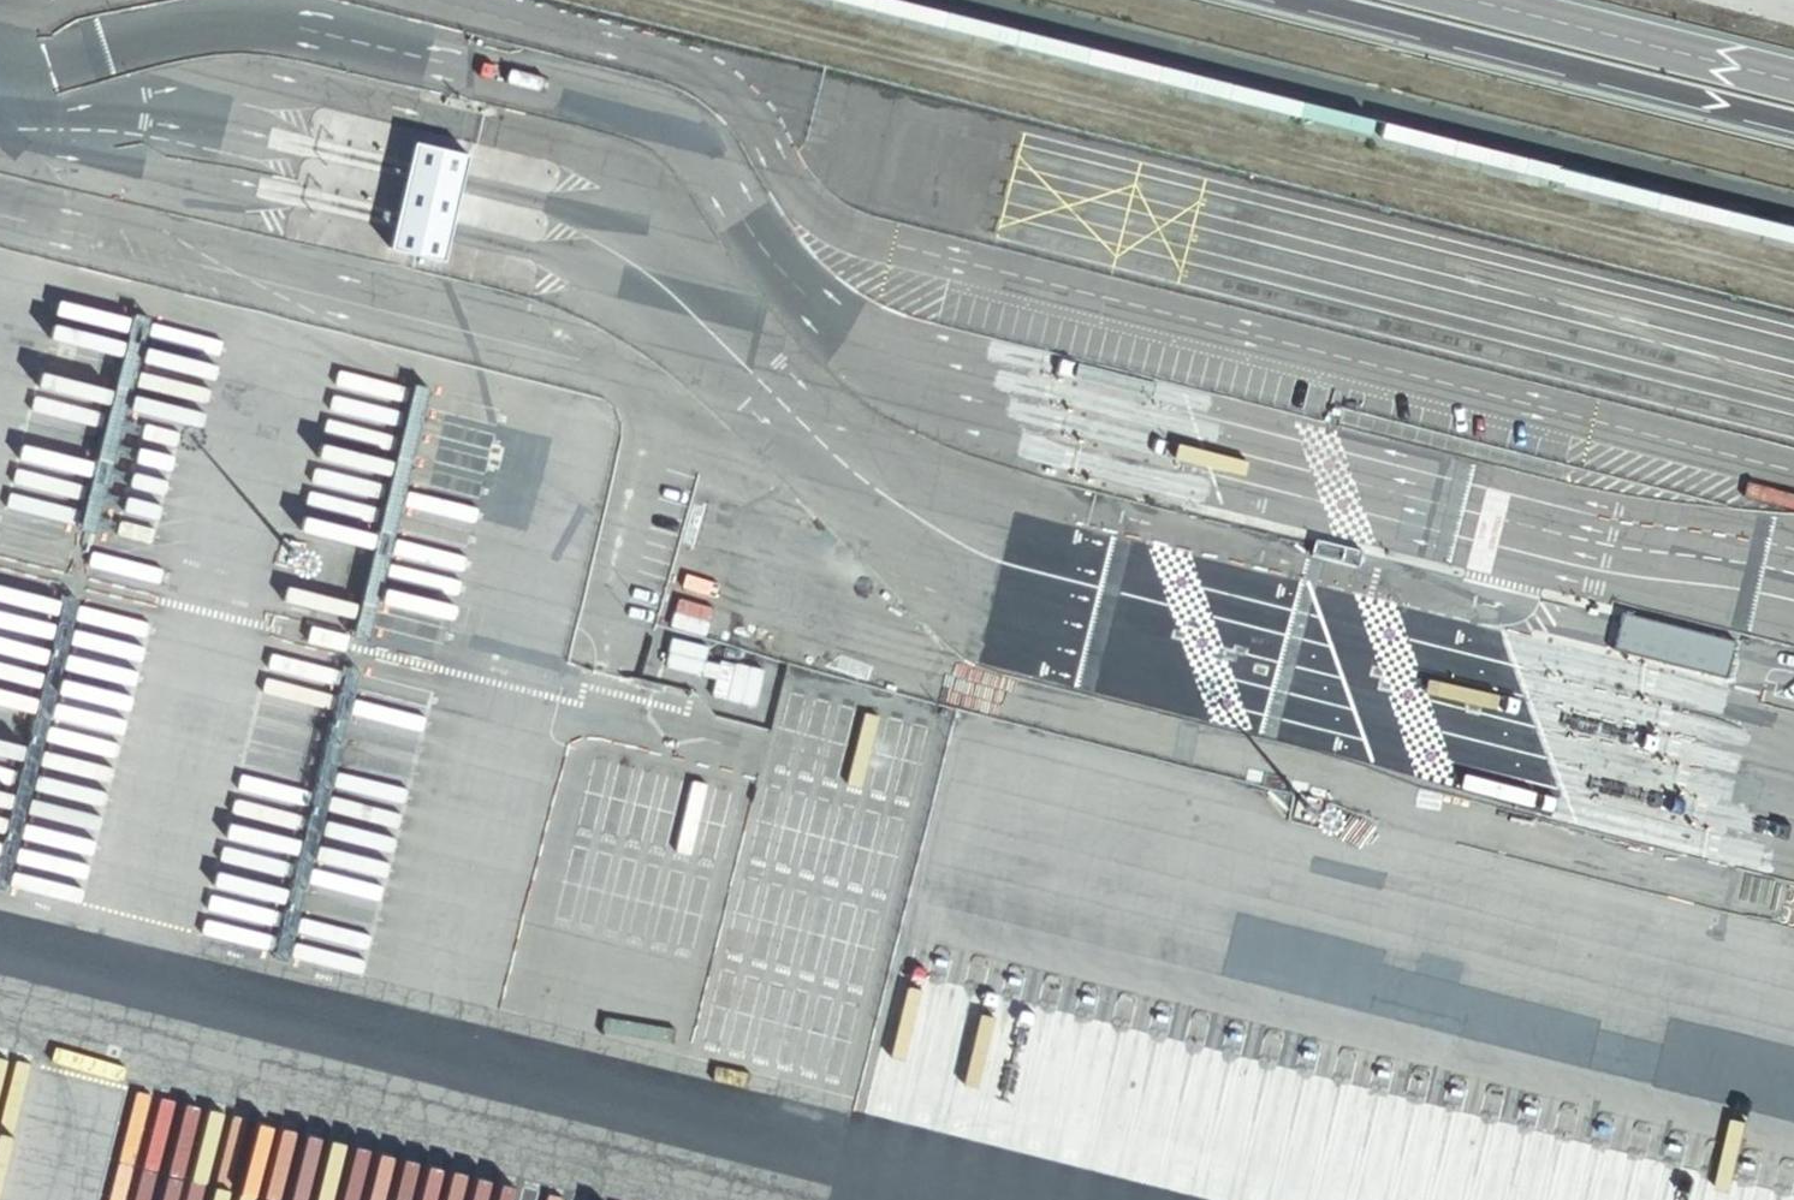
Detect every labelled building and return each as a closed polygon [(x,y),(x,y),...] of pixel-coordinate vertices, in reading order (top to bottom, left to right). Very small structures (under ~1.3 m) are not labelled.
[(1737,641),(1628,614),(1619,650),(1728,677),(1737,641)]
